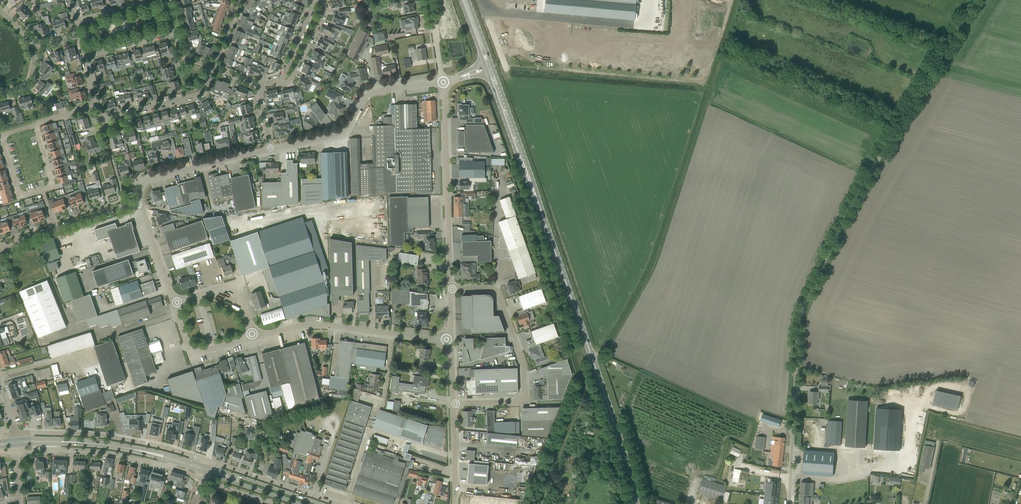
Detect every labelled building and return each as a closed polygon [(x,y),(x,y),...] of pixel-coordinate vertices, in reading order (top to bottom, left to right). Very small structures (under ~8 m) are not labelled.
[(87,0),(82,2),(81,0),(75,0),(77,7),(80,6),(82,12),(89,10),(87,0)] [(249,3),(256,9),(258,6),(262,9),(264,7),(261,2),(260,0),(256,0),(255,1),(254,0),(251,0),(249,3)] [(294,1),(292,2),(292,4),(291,5),(290,8),(296,10),(301,12),(303,7),(300,6),(301,4),(300,3),(302,3),(301,0),(298,0),(294,1)] [(329,1),(331,9),(336,7),(336,8),(343,6),(341,0),(332,0),(329,1)] [(543,13),(632,21),(634,0),(544,0),(543,13)] [(413,3),(402,5),(402,2),(397,3),(393,3),(395,9),(402,7),(404,14),(406,13),(407,14),(410,13),(410,12),(414,11),(414,7),(413,3)] [(250,15),(256,18),(257,15),(259,12),(256,9),(249,3),(245,7),(251,12),(251,13),(250,13),(250,15)] [(22,5),(16,11),(24,20),(30,14),(23,8),(24,7),(22,5)] [(218,7),(216,13),(224,16),(227,11),(219,8),(219,7),(218,7)] [(290,14),(289,17),(298,20),(300,15),(295,13),(296,10),(290,8),(288,13),(290,14)] [(343,25),(347,12),(349,12),(349,8),(338,10),(339,14),(339,15),(335,14),(334,18),(333,18),(332,20),(333,21),(333,22),(343,25)] [(66,27),(65,22),(69,21),(67,12),(58,15),(59,18),(53,20),(53,22),(56,32),(60,30),(60,29),(66,27)] [(216,13),(213,18),(222,22),(224,16),(216,13)] [(242,15),(240,20),(252,25),(254,20),(255,20),(256,18),(250,15),(249,17),(250,17),(249,18),(242,15)] [(298,20),(289,17),(284,15),(285,16),(284,19),(283,19),(281,23),(290,27),(291,24),(296,26),(298,20)] [(36,33),(36,32),(39,31),(40,36),(48,34),(46,29),(45,25),(47,24),(50,23),(48,16),(42,17),(44,23),(31,27),(30,26),(30,27),(36,33)] [(407,19),(404,20),(406,30),(411,29),(411,30),(418,29),(417,22),(418,22),(418,16),(407,18),(407,19)] [(212,24),(221,28),(221,27),(220,27),(222,22),(213,18),(211,24),(212,24)] [(251,29),(252,25),(240,20),(238,25),(246,29),(247,29),(247,31),(254,34),(255,31),(251,29)] [(221,28),(212,24),(210,30),(219,33),(221,28)] [(346,32),(348,29),(335,24),(333,28),(330,27),(329,28),(326,26),(323,33),(331,37),(333,33),(334,34),(338,36),(341,30),(346,32)] [(282,25),(280,30),(292,35),(293,33),(292,32),(293,29),(285,26),(282,25)] [(278,35),(280,36),(289,39),(290,37),(291,37),(292,35),(280,30),(278,29),(278,31),(279,32),(278,35)] [(359,29),(356,36),(367,42),(373,45),(373,39),(368,36),(369,34),(359,29)] [(197,47),(199,41),(197,36),(199,35),(198,30),(192,31),(192,32),(191,32),(191,35),(188,36),(189,42),(194,40),(196,46),(197,47)] [(236,30),(234,35),(246,40),(247,36),(253,38),(254,34),(247,31),(245,35),(244,34),(245,33),(236,30)] [(385,31),(373,33),(375,42),(387,39),(385,31)] [(242,44),(241,46),(243,47),(244,45),(246,40),(234,35),(232,40),(241,43),(242,44)] [(287,41),(288,39),(289,39),(280,36),(279,41),(288,45),(289,42),(287,41)] [(356,36),(353,42),(364,48),(367,42),(356,36)] [(332,48),(335,43),(324,37),(322,41),(319,39),(318,42),(317,42),(317,43),(316,44),(317,44),(316,45),(319,47),(319,48),(325,51),(328,46),(332,48)] [(278,43),(277,46),(284,49),(285,47),(287,47),(288,45),(279,41),(275,40),(274,42),(278,43)] [(199,41),(197,47),(196,49),(199,50),(198,53),(203,55),(206,47),(203,45),(204,43),(199,41)] [(158,48),(159,53),(161,52),(161,54),(167,52),(168,57),(174,55),(172,46),(168,47),(167,42),(159,44),(160,47),(158,48)] [(353,42),(349,48),(361,54),(364,48),(353,42)] [(255,52),(260,54),(263,46),(258,44),(256,49),(255,52)] [(160,57),(159,53),(158,48),(158,47),(155,48),(154,45),(148,47),(152,59),(160,57)] [(228,51),(230,51),(235,53),(240,55),(242,50),(243,50),(244,48),(243,47),(241,46),(239,46),(238,48),(235,47),(230,45),(228,50),(228,51)] [(271,50),(284,54),(285,52),(284,51),(284,49),(277,46),(273,45),(271,50)] [(376,57),(381,56),(380,55),(389,53),(387,45),(374,47),(376,57)] [(210,54),(213,55),(215,48),(210,46),(210,48),(206,47),(203,55),(208,57),(210,54)] [(76,56),(74,47),(67,49),(68,54),(65,55),(67,62),(69,61),(70,62),(71,62),(72,61),(73,61),(74,60),(73,57),(76,56)] [(142,58),(143,62),(152,59),(148,47),(142,48),(143,51),(140,52),(142,58)] [(361,54),(349,48),(346,55),(357,61),(361,54)] [(416,49),(418,61),(426,59),(425,48),(416,49)] [(132,57),(134,62),(139,61),(138,59),(142,58),(140,52),(140,49),(134,51),(134,54),(132,54),(132,57)] [(271,50),(269,55),(280,59),(281,57),(283,57),(284,54),(271,50)] [(319,66),(322,67),(324,62),(321,60),(323,55),(314,50),(312,53),(313,54),(311,58),(316,61),(315,63),(319,66)] [(54,53),(55,54),(49,56),(54,63),(64,61),(61,51),(54,53)] [(232,61),(234,61),(235,62),(236,58),(233,57),(235,53),(230,51),(228,51),(226,58),(227,58),(227,59),(232,61)] [(134,62),(132,57),(129,57),(128,52),(122,54),(124,62),(125,64),(131,62),(132,66),(134,65),(134,62)] [(118,61),(115,61),(117,68),(117,70),(120,69),(119,65),(122,65),(122,62),(124,62),(122,54),(116,55),(118,61)] [(117,68),(115,61),(113,56),(112,57),(112,56),(109,56),(109,57),(107,58),(109,63),(106,64),(108,72),(109,74),(110,76),(112,76),(112,75),(111,69),(117,68)] [(381,56),(376,57),(371,58),(373,71),(374,76),(375,76),(375,79),(380,78),(384,77),(384,78),(391,76),(391,73),(396,72),(394,64),(381,67),(379,57),(381,57),(381,56)] [(273,64),(271,69),(277,72),(280,64),(277,63),(278,61),(269,57),(267,62),(273,64)] [(227,59),(227,58),(226,58),(225,58),(223,63),(232,66),(234,61),(232,61),(227,59)] [(108,72),(106,64),(103,64),(102,59),(93,62),(96,71),(101,70),(103,76),(109,74),(108,72)] [(257,67),(258,64),(258,63),(252,61),(250,60),(249,64),(248,66),(247,68),(250,69),(248,73),(253,75),(257,67)] [(43,74),(41,76),(46,81),(48,78),(47,77),(53,69),(52,68),(53,67),(44,61),(42,64),(43,65),(38,71),(43,74)] [(308,76),(311,78),(313,78),(314,76),(314,75),(314,74),(313,73),(313,72),(311,72),(312,71),(317,73),(320,68),(312,64),(311,67),(305,63),(304,65),(305,65),(301,71),(308,75),(308,76)] [(263,73),(265,68),(263,67),(263,66),(258,64),(257,67),(253,75),(259,77),(260,74),(262,75),(263,73)] [(161,69),(164,80),(174,77),(173,71),(174,70),(173,66),(161,69)] [(341,78),(336,86),(337,87),(342,89),(346,91),(347,90),(350,92),(353,88),(354,85),(353,84),(352,84),(354,81),(358,80),(358,81),(367,80),(365,68),(356,69),(357,73),(356,73),(353,74),(349,75),(346,81),(341,78)] [(75,77),(74,74),(65,76),(67,83),(71,82),(73,87),(83,84),(81,76),(75,77)] [(311,78),(309,81),(301,77),(297,84),(301,86),(301,87),(307,91),(308,90),(309,90),(311,86),(310,86),(311,84),(317,87),(320,82),(313,78),(311,78)] [(38,91),(37,92),(41,96),(46,90),(49,92),(53,86),(47,81),(44,83),(40,80),(41,81),(36,88),(38,90),(38,91)] [(170,83),(172,92),(180,90),(178,80),(170,83)] [(226,93),(229,84),(225,82),(225,83),(218,80),(213,93),(222,96),(221,98),(227,100),(229,94),(226,93)] [(134,86),(131,87),(132,91),(133,93),(136,92),(138,98),(139,101),(144,100),(141,89),(141,88),(135,90),(134,86)] [(150,86),(141,89),(144,100),(149,99),(148,95),(152,94),(150,86)] [(231,94),(230,96),(234,97),(235,95),(236,94),(245,97),(248,90),(238,86),(237,89),(233,87),(231,94)] [(87,99),(85,90),(79,92),(78,88),(69,91),(71,98),(76,97),(77,102),(87,99)] [(282,100),(280,94),(280,92),(278,93),(277,89),(271,91),(274,102),(277,101),(278,104),(282,104),(282,102),(281,100),(282,100)] [(288,90),(289,98),(293,97),(293,99),(295,99),(296,106),(301,105),(299,96),(298,95),(298,91),(297,90),(294,91),(293,89),(288,90)] [(329,89),(325,95),(333,100),(331,103),(333,104),(331,109),(329,113),(332,115),(331,117),(336,119),(339,114),(340,112),(342,113),(344,108),(340,105),(338,104),(339,103),(338,102),(342,96),(329,89)] [(266,99),(267,104),(274,102),(271,91),(270,91),(270,90),(267,90),(268,91),(266,92),(267,99),(266,99)] [(289,98),(288,90),(282,91),(282,92),(280,92),(280,94),(282,100),(281,100),(282,102),(284,101),(286,101),(288,101),(290,101),(289,98)] [(124,96),(127,105),(129,104),(129,103),(132,103),(132,100),(134,99),(133,93),(132,91),(128,92),(126,91),(123,92),(124,96)] [(117,104),(120,103),(121,106),(124,105),(127,105),(124,96),(123,92),(119,93),(118,95),(115,96),(117,104)] [(33,104),(35,104),(36,103),(35,100),(33,99),(32,99),(31,96),(23,98),(23,97),(19,98),(22,109),(33,106),(33,104)] [(104,101),(107,110),(116,108),(114,98),(104,101)] [(204,115),(204,118),(214,111),(209,104),(210,104),(207,99),(201,104),(203,107),(201,108),(202,110),(203,115),(204,115)] [(423,106),(424,121),(436,121),(435,100),(426,101),(426,106),(423,106)] [(1,112),(5,111),(5,112),(8,111),(9,113),(11,113),(12,114),(14,113),(13,108),(10,108),(8,101),(0,103),(0,107),(1,112)] [(317,121),(319,120),(319,121),(324,117),(323,117),(326,114),(316,101),(309,107),(313,112),(311,114),(311,116),(303,118),(304,120),(306,129),(311,128),(311,127),(318,126),(317,121)] [(459,112),(459,120),(469,120),(469,115),(468,115),(468,112),(470,112),(470,103),(457,103),(457,112),(459,112)] [(199,115),(199,112),(197,107),(195,108),(193,104),(191,104),(191,105),(188,106),(189,110),(189,111),(190,116),(191,116),(191,117),(192,119),(197,117),(197,119),(200,118),(200,116),(199,115)] [(252,112),(250,108),(251,107),(250,104),(240,106),(240,107),(239,107),(237,108),(240,116),(252,112)] [(394,129),(396,192),(400,192),(431,191),(430,162),(431,162),(431,153),(430,153),(429,128),(417,129),(416,104),(407,105),(407,104),(404,104),(404,105),(395,105),(396,129),(394,129)] [(189,111),(189,110),(186,111),(185,106),(182,107),(179,108),(180,112),(180,113),(182,118),(182,119),(183,120),(186,119),(187,122),(192,121),(191,117),(191,116),(190,116),(189,111)] [(182,118),(180,113),(180,112),(177,113),(176,108),(173,109),(173,110),(170,110),(172,115),(172,116),(173,120),(173,122),(174,122),(179,121),(179,120),(182,119),(182,118)] [(173,120),(172,116),(172,115),(169,116),(167,111),(161,112),(162,117),(163,119),(164,122),(170,120),(170,123),(173,122),(173,120)] [(274,118),(273,118),(274,122),(275,121),(275,122),(279,121),(280,122),(284,121),(285,121),(283,112),(278,113),(275,114),(274,114),(274,116),(274,118)] [(164,122),(163,119),(162,117),(160,118),(158,113),(152,115),(153,120),(154,121),(155,124),(156,127),(161,125),(162,128),(165,127),(164,125),(164,122)] [(155,124),(154,121),(153,120),(151,121),(149,116),(143,117),(144,122),(145,123),(146,129),(147,129),(152,128),(156,127),(155,124)] [(241,126),(243,132),(245,132),(250,130),(249,128),(255,127),(254,120),(253,116),(243,119),(244,125),(241,126)] [(383,117),(383,126),(393,125),(393,117),(383,117)] [(90,127),(87,118),(79,120),(80,124),(77,125),(77,127),(80,127),(80,129),(90,127)] [(145,123),(144,122),(142,123),(140,118),(134,120),(137,129),(143,128),(143,130),(146,129),(145,123)] [(484,125),(484,124),(482,120),(481,118),(473,118),(473,124),(466,124),(466,130),(464,130),(464,131),(457,131),(457,130),(457,137),(458,137),(458,140),(457,140),(457,147),(457,146),(464,146),(464,147),(466,147),(466,153),(494,153),(484,125)] [(291,129),(290,122),(277,125),(278,125),(278,129),(274,129),(276,136),(289,133),(288,130),(291,129)] [(61,131),(60,127),(53,128),(52,124),(42,126),(44,132),(48,131),(49,134),(54,132),(55,133),(61,131)] [(393,125),(383,126),(374,126),(375,164),(351,165),(352,196),(361,195),(376,194),(396,192),(394,129),(394,125),(393,125)] [(217,148),(230,145),(227,133),(231,132),(230,131),(229,126),(220,128),(221,134),(221,133),(222,133),(223,138),(215,140),(217,148)] [(258,136),(257,131),(256,131),(255,130),(252,131),(252,132),(244,134),(245,140),(249,139),(250,144),(255,142),(254,141),(258,140),(258,136)] [(61,140),(59,136),(56,136),(55,133),(54,132),(49,134),(45,135),(47,141),(51,139),(52,142),(52,143),(57,141),(61,140)] [(129,133),(131,142),(132,145),(137,143),(138,146),(141,146),(138,134),(135,135),(135,132),(129,133)] [(213,145),(210,132),(206,132),(206,133),(204,133),(206,144),(202,145),(202,143),(197,144),(198,146),(196,146),(197,152),(199,151),(199,153),(204,152),(203,150),(210,149),(210,146),(213,145)] [(73,135),(69,136),(72,145),(79,144),(76,134),(73,135)] [(88,145),(87,146),(90,154),(102,150),(99,142),(95,144),(93,137),(86,139),(88,145)] [(124,146),(124,145),(122,139),(118,141),(117,137),(109,139),(112,150),(124,146)] [(174,139),(169,141),(171,148),(172,152),(176,151),(177,158),(192,154),(188,138),(182,139),(184,147),(176,149),(174,139)] [(159,162),(157,158),(158,158),(156,150),(163,149),(163,150),(171,148),(169,141),(168,139),(151,144),(153,151),(152,151),(152,154),(148,155),(150,164),(157,162),(157,163),(159,162)] [(58,145),(57,141),(52,143),(52,142),(47,144),(49,149),(53,148),(54,151),(59,150),(63,149),(62,145),(58,145)] [(66,158),(64,153),(61,154),(59,150),(54,151),(50,152),(52,158),(56,157),(57,160),(62,158),(62,159),(66,158)] [(348,197),(348,173),(347,152),(321,152),(322,173),(322,178),(302,179),(303,205),(323,202),(322,200),(348,197)] [(301,162),(299,162),(299,167),(306,167),(306,163),(315,163),(315,158),(315,153),(311,153),(308,153),(308,154),(307,154),(301,154),(301,159),(301,162)] [(71,165),(70,162),(63,162),(62,159),(62,158),(57,160),(52,161),(54,167),(58,165),(59,168),(64,167),(71,165)] [(462,158),(457,158),(457,164),(459,164),(459,178),(464,178),(469,178),(476,178),(484,178),(484,161),(483,161),(473,162),(472,158),(470,158),(462,158)] [(139,169),(145,167),(143,159),(133,162),(135,171),(139,170),(139,169)] [(299,204),(297,169),(297,164),(298,164),(298,163),(293,163),(293,160),(286,160),(286,173),(280,173),(281,173),(281,179),(281,182),(281,187),(262,188),(263,208),(299,204)] [(119,167),(122,177),(130,174),(128,169),(132,168),(130,161),(124,162),(125,165),(119,167)] [(263,167),(263,173),(279,173),(278,163),(274,164),(274,162),(270,162),(270,164),(266,164),(266,167),(263,167)] [(59,168),(55,170),(56,175),(61,174),(62,177),(67,176),(73,174),(72,170),(69,171),(65,171),(64,167),(59,168)] [(243,173),(243,175),(240,176),(242,186),(251,184),(253,183),(250,172),(243,173)] [(213,199),(221,197),(217,176),(216,173),(208,175),(213,199)] [(221,197),(232,195),(229,178),(228,174),(217,176),(221,197)] [(62,187),(76,183),(75,179),(68,180),(67,176),(62,177),(57,178),(59,184),(63,183),(64,186),(62,186),(62,187)] [(256,207),(251,184),(242,186),(240,176),(229,178),(232,195),(233,196),(236,212),(256,207)] [(197,177),(194,178),(195,180),(196,179),(199,190),(195,191),(197,200),(200,199),(206,198),(201,178),(197,179),(197,177)] [(103,185),(105,194),(112,192),(112,193),(116,192),(114,187),(118,186),(116,178),(110,179),(112,184),(107,185),(107,184),(103,185)] [(171,187),(164,188),(165,190),(165,192),(168,205),(170,210),(170,213),(178,214),(186,215),(195,217),(194,215),(203,213),(200,199),(197,200),(195,191),(199,190),(196,179),(195,180),(186,182),(188,193),(181,195),(178,185),(171,187)] [(473,191),(473,185),(475,185),(475,181),(459,181),(459,189),(463,189),(463,191),(469,191),(473,191)] [(91,189),(87,190),(90,200),(97,198),(100,197),(98,188),(91,190),(91,189)] [(85,196),(83,189),(79,190),(74,192),(75,195),(78,205),(84,203),(82,197),(85,196)] [(150,191),(150,196),(151,197),(151,201),(157,201),(156,206),(160,207),(161,204),(164,204),(168,205),(165,192),(160,193),(159,189),(158,190),(158,189),(150,191)] [(78,205),(75,195),(74,192),(65,195),(67,201),(70,201),(72,207),(78,205)] [(67,201),(65,195),(56,198),(58,201),(61,211),(67,209),(64,202),(67,201)] [(389,198),(390,213),(428,212),(428,197),(389,198)] [(454,197),(454,209),(469,209),(469,204),(465,204),(465,200),(462,200),(462,197),(454,197)] [(525,277),(526,282),(536,278),(535,273),(525,244),(524,241),(525,241),(522,231),(521,232),(520,229),(520,228),(517,219),(516,219),(515,216),(516,216),(509,197),(499,200),(506,219),(498,222),(500,227),(499,248),(507,249),(506,256),(511,257),(517,274),(514,275),(515,280),(525,277)] [(61,211),(58,201),(54,202),(53,199),(48,201),(50,207),(53,206),(55,213),(61,211)] [(46,212),(44,205),(43,201),(39,202),(40,206),(35,208),(39,221),(45,219),(43,213),(46,212)] [(39,221),(35,208),(26,211),(29,217),(31,216),(34,223),(39,221)] [(28,225),(26,218),(29,217),(26,211),(23,212),(24,215),(19,217),(22,227),(28,225)] [(428,212),(390,213),(391,245),(405,247),(404,233),(413,232),(413,228),(429,227),(428,212)] [(173,221),(172,219),(169,218),(169,215),(158,213),(157,218),(156,218),(159,225),(173,221)] [(22,227),(19,217),(18,214),(9,217),(11,223),(14,222),(16,229),(22,227)] [(203,218),(207,231),(225,225),(222,216),(203,218)] [(1,223),(5,232),(10,230),(8,224),(11,223),(9,217),(6,218),(1,220),(0,219),(1,223)] [(257,230),(230,239),(242,275),(243,275),(269,267),(269,266),(314,251),(302,217),(258,232),(257,230)] [(208,239),(202,222),(202,220),(182,227),(178,228),(177,223),(176,222),(161,227),(163,235),(166,243),(167,243),(170,251),(175,250),(208,239)] [(109,237),(117,259),(140,251),(131,223),(117,228),(115,223),(94,230),(98,241),(109,237)] [(209,231),(214,245),(230,239),(225,226),(209,231)] [(434,242),(434,238),(428,239),(428,236),(428,232),(424,232),(416,232),(416,236),(424,236),(424,243),(425,243),(425,247),(425,250),(435,250),(435,245),(435,244),(435,242),(434,242)] [(477,262),(491,262),(491,241),(483,241),(483,234),(461,235),(462,252),(460,252),(461,261),(477,261),(477,262)] [(353,295),(352,242),(329,239),(331,304),(331,303),(337,303),(337,302),(338,297),(337,297),(337,296),(353,295)] [(176,254),(171,255),(176,269),(187,266),(192,264),(209,259),(214,257),(209,243),(205,244),(176,254)] [(359,313),(359,315),(369,315),(369,313),(369,312),(369,293),(370,293),(369,260),(386,260),(386,248),(356,245),(358,313),(359,313)] [(314,251),(269,266),(269,267),(277,289),(269,292),(270,293),(271,294),(271,295),(272,295),(272,296),(272,297),(273,297),(274,298),(275,298),(276,298),(277,298),(279,298),(279,296),(324,281),(314,251)] [(398,262),(417,265),(419,255),(399,252),(398,262)] [(237,262),(237,260),(235,254),(223,258),(218,259),(221,268),(222,267),(225,276),(233,273),(230,265),(237,262)] [(129,259),(92,271),(98,287),(134,275),(132,268),(130,263),(130,262),(129,263),(128,260),(129,260),(129,259)] [(135,260),(130,262),(130,263),(132,268),(137,267),(139,272),(139,274),(144,272),(149,270),(151,270),(148,262),(146,263),(145,259),(140,261),(140,259),(135,260)] [(90,271),(106,266),(105,263),(83,270),(85,276),(87,275),(89,281),(92,280),(90,271)] [(472,263),(461,264),(461,269),(463,269),(463,275),(467,275),(467,279),(479,279),(479,274),(475,274),(473,274),(472,263)] [(186,277),(179,280),(182,288),(189,286),(190,287),(197,285),(194,276),(196,276),(194,272),(193,268),(192,264),(187,266),(189,275),(186,276),(186,277)] [(419,284),(427,283),(427,272),(425,272),(425,269),(417,269),(418,279),(419,279),(419,284)] [(19,291),(38,338),(66,326),(47,280),(19,291)] [(143,297),(143,296),(139,285),(138,280),(118,287),(111,289),(116,305),(124,303),(143,297)] [(157,292),(153,280),(139,285),(143,296),(157,292)] [(509,294),(509,296),(513,294),(514,294),(520,292),(521,290),(520,287),(521,287),(518,280),(514,282),(514,281),(508,284),(509,284),(509,286),(506,287),(507,290),(507,291),(508,294),(509,294)] [(324,281),(279,296),(279,298),(286,318),(288,317),(289,319),(292,319),(297,317),(310,314),(324,316),(330,317),(329,303),(327,304),(327,290),(324,281)] [(65,286),(59,289),(63,297),(69,295),(65,286)] [(418,306),(418,309),(428,309),(427,294),(391,288),(392,304),(409,304),(409,306),(418,306)] [(541,289),(518,297),(522,310),(527,308),(546,302),(541,289)] [(256,309),(257,309),(266,306),(261,290),(251,293),(251,294),(253,294),(255,300),(253,302),(254,305),(256,305),(257,308),(256,309)] [(90,294),(71,300),(78,322),(97,315),(90,294)] [(463,320),(463,327),(472,327),(472,333),(505,332),(499,316),(493,316),(493,300),(493,299),(493,298),(492,297),(491,296),(490,295),(489,295),(488,294),(487,294),(471,295),(471,296),(462,297),(462,314),(463,314),(463,320)] [(146,301),(148,305),(153,304),(155,309),(163,306),(161,301),(162,301),(161,296),(146,301)] [(376,310),(375,310),(375,311),(376,311),(376,315),(384,315),(384,319),(388,319),(388,314),(388,305),(383,305),(383,299),(375,300),(375,305),(376,310)] [(146,300),(118,309),(122,324),(151,314),(148,305),(146,301),(146,300)] [(353,309),(353,302),(346,302),(346,305),(343,305),(343,313),(352,313),(352,309),(353,309)] [(524,313),(517,316),(520,324),(523,323),(524,326),(528,325),(530,324),(534,323),(533,319),(535,318),(532,311),(528,312),(527,308),(522,310),(524,313)] [(117,309),(86,320),(87,321),(89,327),(99,323),(100,327),(111,324),(112,327),(122,324),(117,309)] [(428,323),(428,318),(426,318),(426,312),(417,312),(417,319),(418,319),(418,324),(422,323),(422,327),(427,327),(427,323),(428,323)] [(558,337),(553,323),(530,331),(535,345),(558,337)] [(27,327),(20,329),(22,336),(26,334),(27,339),(31,338),(28,329),(27,327)] [(118,336),(134,386),(184,370),(182,363),(155,372),(152,365),(164,361),(161,352),(155,354),(154,352),(151,353),(142,328),(118,336)] [(52,359),(95,345),(91,332),(48,346),(52,359)] [(0,342),(0,347),(7,345),(9,344),(7,337),(1,340),(2,342),(0,342)] [(470,360),(480,357),(480,360),(510,350),(510,346),(505,346),(505,337),(484,338),(483,346),(473,347),(473,338),(466,338),(466,339),(464,339),(465,342),(464,342),(466,347),(463,347),(464,362),(469,360),(470,362),(470,360)] [(315,351),(316,350),(316,347),(319,347),(319,349),(326,349),(326,340),(320,340),(320,338),(312,338),(312,350),(313,351),(315,351)] [(362,349),(362,343),(354,342),(347,341),(347,339),(344,339),(344,341),(339,340),(334,376),(330,376),(328,388),(338,389),(337,394),(347,396),(351,363),(355,363),(357,349),(362,349)] [(94,346),(107,386),(126,379),(113,340),(94,346)] [(283,395),(287,409),(320,400),(305,342),(262,354),(273,397),(282,395),(283,395)] [(384,368),(387,347),(362,343),(362,349),(357,349),(355,363),(354,368),(376,371),(376,366),(384,368)] [(536,346),(530,347),(531,350),(529,351),(532,359),(534,358),(535,360),(536,365),(551,360),(549,355),(540,358),(540,356),(537,348),(536,346)] [(418,364),(425,365),(425,360),(429,361),(430,350),(420,348),(418,364)] [(0,360),(11,356),(9,349),(2,351),(0,352),(0,360)] [(248,357),(252,375),(254,382),(244,384),(243,382),(239,383),(240,386),(242,385),(244,391),(249,390),(248,389),(258,386),(258,385),(259,384),(259,383),(260,383),(260,382),(261,381),(261,380),(262,380),(255,355),(248,357)] [(11,356),(0,360),(3,367),(16,363),(14,359),(12,360),(11,356)] [(235,369),(231,357),(219,361),(220,364),(217,365),(220,374),(225,372),(226,374),(233,372),(232,369),(235,369)] [(251,375),(252,375),(248,357),(242,359),(241,357),(235,358),(236,364),(237,368),(239,373),(247,371),(247,373),(247,374),(248,374),(248,375),(249,375),(250,375),(251,375)] [(564,394),(572,374),(567,359),(540,368),(540,375),(542,374),(548,374),(548,380),(543,380),(543,384),(534,385),(535,400),(542,399),(542,395),(551,394),(551,399),(562,399),(564,394)] [(50,365),(53,376),(59,374),(56,363),(50,365)] [(243,397),(239,383),(237,383),(224,388),(220,374),(217,365),(202,370),(213,406),(218,408),(218,406),(246,414),(241,398),(243,397)] [(213,406),(202,370),(201,366),(194,368),(195,372),(193,372),(203,403),(207,415),(215,418),(218,408),(213,406)] [(466,388),(464,390),(465,390),(467,392),(467,395),(475,395),(482,395),(482,393),(506,392),(506,394),(516,394),(518,392),(517,368),(474,369),(475,376),(469,376),(470,380),(466,380),(466,388)] [(203,403),(193,372),(193,371),(167,379),(172,395),(203,403)] [(378,385),(380,375),(371,373),(370,378),(369,384),(365,383),(364,388),(373,389),(373,385),(378,385)] [(425,387),(428,387),(429,378),(414,375),(413,380),(414,380),(414,385),(399,382),(399,377),(392,376),(390,392),(401,393),(402,391),(414,393),(414,395),(418,395),(418,393),(424,394),(425,387)] [(113,393),(112,390),(102,393),(101,389),(99,389),(95,376),(76,383),(86,411),(106,404),(105,403),(115,399),(114,397),(113,393)] [(819,386),(819,391),(830,391),(830,387),(828,387),(828,380),(821,380),(821,386),(819,386)] [(21,382),(15,384),(15,383),(13,383),(9,385),(10,388),(9,388),(10,392),(11,391),(21,388),(23,387),(21,382)] [(24,394),(23,391),(22,391),(21,388),(11,391),(13,398),(20,396),(24,394)] [(273,416),(267,395),(266,390),(245,396),(246,401),(250,417),(262,419),(273,416)] [(936,390),(933,404),(957,409),(961,395),(936,390)] [(809,404),(817,404),(817,396),(818,396),(819,392),(809,392),(809,404)] [(41,413),(39,406),(40,406),(38,395),(29,398),(28,398),(28,400),(36,398),(37,404),(34,405),(33,402),(30,403),(30,404),(27,404),(25,399),(15,402),(17,408),(19,415),(22,421),(32,417),(34,416),(41,414),(41,413)] [(128,395),(115,399),(116,403),(129,399),(128,395)] [(284,415),(280,397),(272,399),(277,417),(284,415)] [(348,481),(347,481),(372,407),(351,400),(325,478),(324,478),(322,483),(345,491),(347,486),(346,485),(346,484),(347,484),(348,482),(348,483),(348,481)] [(848,401),(845,446),(865,447),(868,402),(848,401)] [(95,423),(94,426),(102,427),(101,427),(102,425),(108,425),(108,421),(107,421),(106,413),(108,413),(115,411),(112,404),(106,406),(107,409),(103,410),(100,410),(100,413),(98,413),(98,421),(96,422),(95,423)] [(70,421),(71,430),(79,430),(79,417),(81,417),(81,412),(81,407),(74,407),(75,417),(70,417),(70,421)] [(522,435),(547,437),(559,407),(535,408),(535,412),(521,412),(522,435)] [(876,408),(874,449),(900,451),(902,409),(876,408)] [(411,441),(421,444),(427,425),(379,409),(373,428),(407,440),(411,441)] [(467,410),(467,411),(462,411),(462,426),(473,426),(472,413),(475,413),(475,409),(467,410)] [(486,411),(487,432),(495,432),(494,422),(494,411),(486,411)] [(124,412),(120,413),(123,424),(130,424),(130,428),(136,428),(136,419),(136,418),(126,418),(125,415),(124,412)] [(762,413),(760,420),(779,427),(781,420),(762,413)] [(152,423),(149,435),(150,435),(150,436),(154,437),(154,436),(158,437),(160,425),(162,425),(163,420),(158,419),(157,424),(152,423)] [(830,445),(840,445),(842,422),(828,420),(826,446),(829,447),(830,445)] [(515,421),(494,422),(495,432),(515,432),(515,421)] [(175,439),(176,435),(177,427),(172,426),(172,425),(166,424),(164,434),(166,434),(165,439),(174,441),(175,439)] [(185,432),(183,444),(192,446),(193,441),(197,441),(200,427),(194,426),(192,434),(185,432)] [(243,433),(256,437),(257,434),(257,431),(243,427),(243,433)] [(304,483),(306,484),(307,480),(305,479),(306,476),(308,477),(314,458),(315,458),(315,457),(314,457),(315,454),(317,455),(320,446),(319,446),(321,440),(315,438),(315,436),(311,434),(311,433),(306,431),(306,432),(306,433),(301,431),(299,437),(296,438),(295,443),(296,445),(294,451),(297,452),(295,460),(291,458),(290,462),(288,467),(292,468),(291,471),(290,471),(289,475),(288,477),(289,477),(288,479),(289,480),(290,481),(298,484),(299,485),(300,486),(301,486),(302,485),(303,485),(304,483)] [(486,445),(516,448),(517,435),(487,432),(486,445)] [(200,449),(200,450),(203,451),(203,450),(207,451),(207,447),(209,447),(211,442),(209,441),(209,439),(204,438),(204,436),(200,435),(199,439),(198,439),(197,444),(200,445),(199,449),(200,449)] [(372,440),(386,445),(388,440),(374,435),(372,440)] [(764,450),(765,437),(756,436),(755,449),(764,450)] [(230,445),(236,446),(238,439),(232,437),(230,445)] [(772,445),(772,447),(783,448),(785,438),(773,437),(772,441),(775,441),(774,445),(772,445)] [(401,457),(405,458),(411,441),(407,440),(401,457)] [(219,442),(217,447),(217,449),(215,453),(223,456),(225,451),(226,446),(222,445),(223,443),(219,442)] [(919,471),(923,472),(924,468),(930,469),(934,447),(924,445),(919,471)] [(385,503),(392,503),(395,497),(399,498),(410,467),(408,467),(410,460),(405,458),(401,457),(384,451),(384,452),(376,450),(376,449),(372,447),(371,451),(367,450),(352,493),(385,503)] [(730,453),(738,457),(740,451),(732,447),(730,453)] [(783,452),(783,448),(772,447),(771,456),(774,457),(774,460),(770,459),(769,465),(781,467),(783,452)] [(232,459),(239,461),(243,450),(239,449),(235,448),(234,452),(233,454),(232,459)] [(475,450),(466,450),(466,459),(475,460),(475,450)] [(804,450),(803,474),(832,476),(834,452),(804,450)] [(252,461),(254,454),(250,452),(246,451),(244,459),(243,458),(242,463),(250,466),(252,461)] [(285,467),(283,473),(289,475),(290,471),(291,471),(292,468),(288,467),(290,462),(287,462),(288,461),(285,453),(282,455),(284,462),(285,462),(283,467),(285,467)] [(103,472),(107,473),(109,467),(111,467),(112,464),(113,459),(106,457),(105,462),(103,472)] [(269,466),(267,474),(277,477),(278,473),(279,469),(282,462),(280,462),(281,459),(275,457),(274,463),(275,463),(274,467),(269,466)] [(45,474),(44,464),(43,461),(40,461),(40,460),(39,459),(37,459),(36,460),(36,465),(37,470),(41,470),(41,472),(40,472),(40,474),(45,474)] [(67,461),(59,460),(58,468),(61,469),(61,474),(66,474),(66,469),(67,469),(67,466),(67,461)] [(73,472),(78,472),(78,469),(81,470),(81,473),(85,473),(85,467),(86,462),(74,461),(73,472)] [(96,462),(96,463),(91,463),(90,468),(90,472),(94,472),(94,470),(100,471),(100,463),(96,462)] [(469,463),(467,483),(487,485),(488,465),(469,463)] [(134,475),(136,468),(130,466),(128,473),(126,473),(125,479),(130,480),(131,475),(134,475)] [(138,474),(137,481),(140,482),(140,481),(146,482),(147,478),(148,478),(149,471),(145,470),(146,469),(143,468),(143,469),(142,469),(140,475),(138,474)] [(739,503),(742,503),(749,472),(734,469),(727,502),(739,503)] [(168,483),(177,485),(181,473),(172,470),(171,475),(168,483)] [(417,477),(418,472),(409,470),(407,479),(410,479),(411,476),(417,477)] [(149,482),(149,486),(156,488),(160,489),(162,483),(163,484),(164,484),(165,478),(164,478),(162,477),(163,475),(152,472),(149,482)] [(177,485),(175,491),(173,496),(180,498),(184,500),(187,491),(183,489),(185,482),(184,479),(183,479),(183,477),(184,475),(184,474),(181,473),(177,485)] [(424,487),(427,478),(424,478),(424,477),(419,476),(416,485),(424,487)] [(0,489),(0,499),(4,498),(3,497),(4,496),(2,491),(4,491),(4,494),(9,493),(7,477),(2,478),(3,486),(0,487),(1,489),(0,489)] [(698,493),(722,501),(726,486),(702,479),(698,493)] [(436,480),(432,494),(438,495),(442,482),(436,480)] [(764,503),(777,503),(780,480),(774,480),(774,483),(766,482),(764,503)] [(435,483),(429,482),(426,490),(433,491),(435,483)] [(813,494),(814,483),(801,482),(799,503),(812,503),(813,494)] [(160,498),(164,499),(168,485),(164,484),(160,498)] [(143,485),(140,499),(145,501),(148,487),(143,485)] [(422,503),(429,503),(432,494),(425,493),(422,503)] [(515,498),(470,496),(469,503),(515,503),(515,498)]
